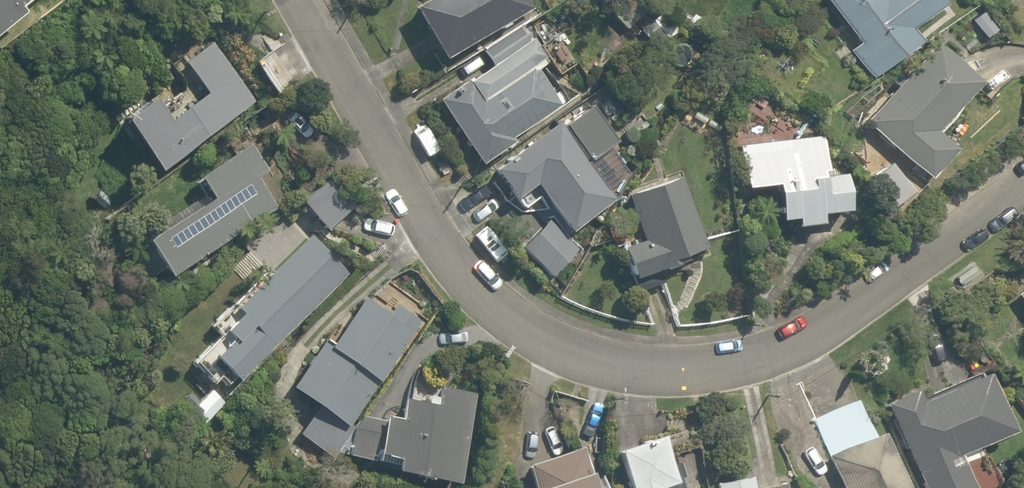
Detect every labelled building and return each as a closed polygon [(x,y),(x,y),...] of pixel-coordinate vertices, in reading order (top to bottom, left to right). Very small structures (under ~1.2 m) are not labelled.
[(21,13),(17,8),(26,0),(0,0),(0,30),(21,13)] [(440,59),(531,8),(526,0),(423,0),(413,6),(411,7),(413,11),(440,59)] [(869,78),(918,41),(908,28),(938,5),(934,0),(824,0),(857,43),(848,50),(869,78)] [(634,34),(653,15),(641,4),(623,23),(634,34)] [(657,47),(675,31),(663,18),(645,34),(657,47)] [(481,50),(495,72),(541,44),(527,21),(481,50)] [(121,120),(157,171),(253,102),(210,42),(181,63),(203,93),(167,120),(151,98),(121,120)] [(865,122),(927,177),(952,149),(933,132),(977,82),(934,44),(906,76),(898,69),(889,80),(896,87),(865,122)] [(437,100),(480,163),(513,141),(511,138),(561,104),(532,62),(483,95),(470,77),(437,100)] [(535,184),(569,231),(613,199),(587,164),(615,143),(589,108),(563,127),(559,122),(492,171),(514,200),(535,184)] [(792,219),(792,226),(817,224),(816,214),(843,211),(839,174),(826,175),(825,168),(821,169),(817,136),(770,141),(771,150),(738,154),(742,187),(771,184),(775,220),(792,219)] [(210,198),(142,240),(163,274),(283,199),(249,144),(197,177),(210,198)] [(872,189),(898,212),(915,193),(896,176),(888,186),(868,168),(872,189)] [(622,247),(637,291),(663,282),(659,270),(687,260),(685,254),(705,247),(681,176),(621,197),(626,210),(633,208),(644,239),(622,247)] [(353,207),(332,184),(305,207),(326,231),(353,207)] [(580,255),(549,223),(523,248),(553,280),(580,255)] [(213,355),(236,380),(347,274),(309,234),(268,274),(265,271),(231,304),(240,313),(223,329),(231,338),(213,355)] [(956,276),(961,284),(976,273),(970,266),(956,276)] [(1023,309),(1023,287),(1014,294),(1023,309)] [(391,470),(458,482),(473,392),(440,387),(438,397),(429,396),(427,403),(402,399),(398,418),(383,416),(382,418),(361,414),(352,427),(346,423),(420,320),(396,303),(389,314),(365,296),(334,340),(328,335),(290,387),(316,405),(296,432),(331,458),(352,429),(347,456),(372,460),(373,454),(394,457),(391,470)] [(923,487),(972,487),(956,454),(1008,430),(982,372),(919,401),(914,390),(884,403),(923,487)] [(193,403),(200,394),(187,383),(180,392),(193,403)] [(876,432),(871,434),(855,400),(813,419),(828,453),(825,455),(840,487),(901,487),(876,432)] [(662,434),(616,450),(629,487),(680,487),(662,434)] [(583,449),(527,468),(533,487),(597,487),(583,449)] [(747,476),(714,483),(715,487),(749,487),(747,476)]
